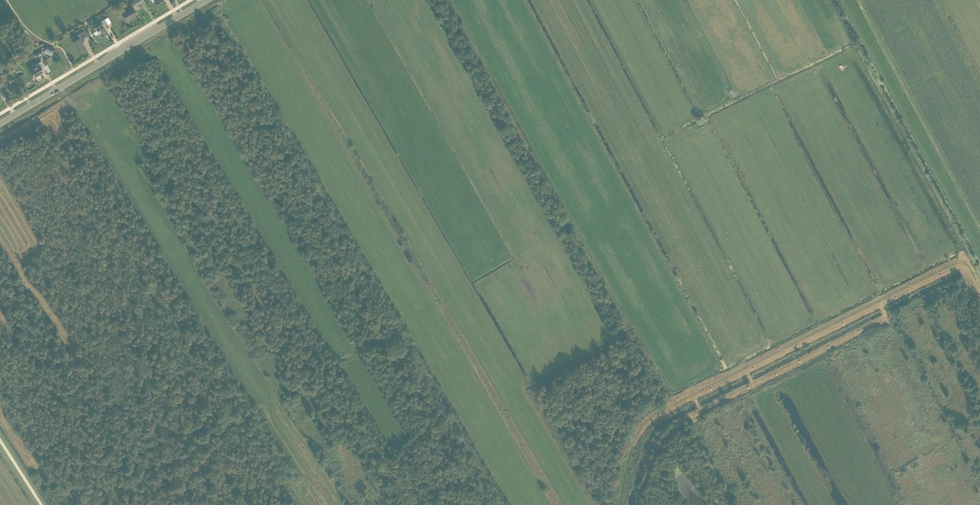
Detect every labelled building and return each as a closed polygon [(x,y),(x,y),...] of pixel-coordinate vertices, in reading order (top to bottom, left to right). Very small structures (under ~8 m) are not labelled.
[(121,13),(123,17),(125,16),(128,21),(131,19),(131,18),(137,14),(133,8),(126,12),(125,10),(121,13)] [(101,37),(108,33),(104,27),(108,24),(105,19),(101,21),(102,23),(95,28),(101,37)] [(74,42),(79,50),(85,47),(81,41),(85,39),(81,33),(77,35),(79,38),(74,42)] [(47,46),(44,52),(52,56),(55,49),(47,46)] [(41,68),(44,66),(41,61),(35,65),(37,67),(31,70),(35,77),(44,72),(41,68)]
